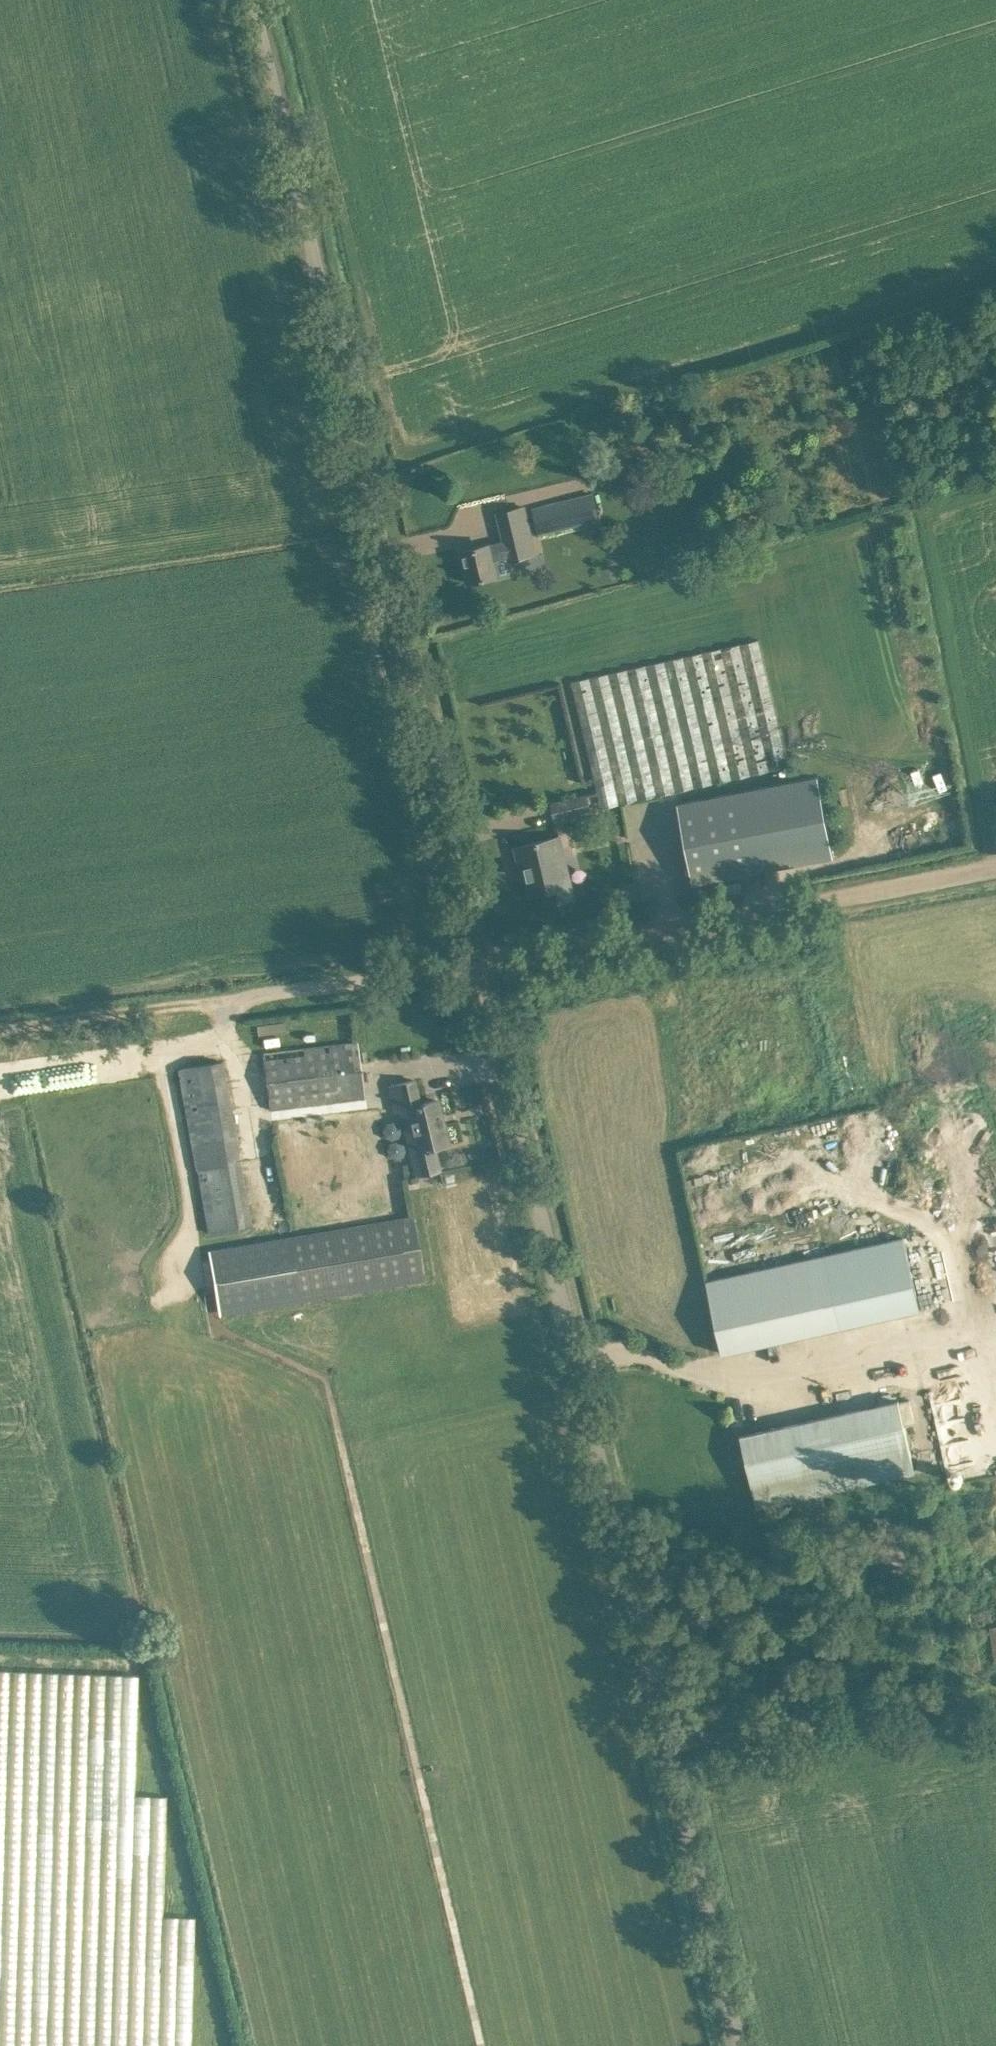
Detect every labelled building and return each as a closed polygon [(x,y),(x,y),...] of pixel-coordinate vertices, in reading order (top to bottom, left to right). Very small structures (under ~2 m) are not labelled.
[(560,499),(533,506),(539,533),(567,526),(560,499)] [(505,540),(463,550),(467,565),(464,565),(468,582),(495,575),(496,579),(514,574),(511,559),(536,552),(524,506),(498,512),(505,540)] [(763,641),(575,674),(598,802),(786,768),(763,641)] [(818,776),(678,802),(694,882),(833,856),(818,776)] [(555,820),(590,812),(586,794),(551,802),(555,820)] [(559,836),(515,846),(521,872),(525,871),(531,895),(543,892),(546,904),(574,898),(570,880),(557,883),(552,862),(564,859),(559,836)] [(355,1041),(336,1044),(263,1055),(271,1111),(363,1098),(355,1041)] [(222,1060),(179,1068),(198,1167),(203,1196),(244,1189),(239,1159),(222,1060)] [(414,1080),(388,1086),(392,1104),(394,1111),(400,1109),(403,1121),(411,1120),(418,1148),(411,1150),(415,1167),(419,1166),(438,1162),(434,1146),(447,1143),(438,1100),(420,1104),(414,1080)] [(219,1309),(297,1296),(423,1275),(413,1215),(209,1249),(219,1309)] [(826,1254),(706,1280),(721,1345),(723,1352),(842,1326),(920,1308),(904,1237),(826,1254)] [(899,1399),(741,1434),(757,1507),(915,1472),(899,1399)] [(988,1660),(995,1658),(995,1624),(981,1627),(988,1660)] [(139,1672),(15,1668),(15,1679),(33,1679),(21,1686),(35,1686),(54,1720),(64,1720),(74,1715),(69,1847),(87,1837),(119,1894),(114,2045),(191,2045),(195,1915),(163,1914),(167,1793),(135,1792),(139,1672)]
